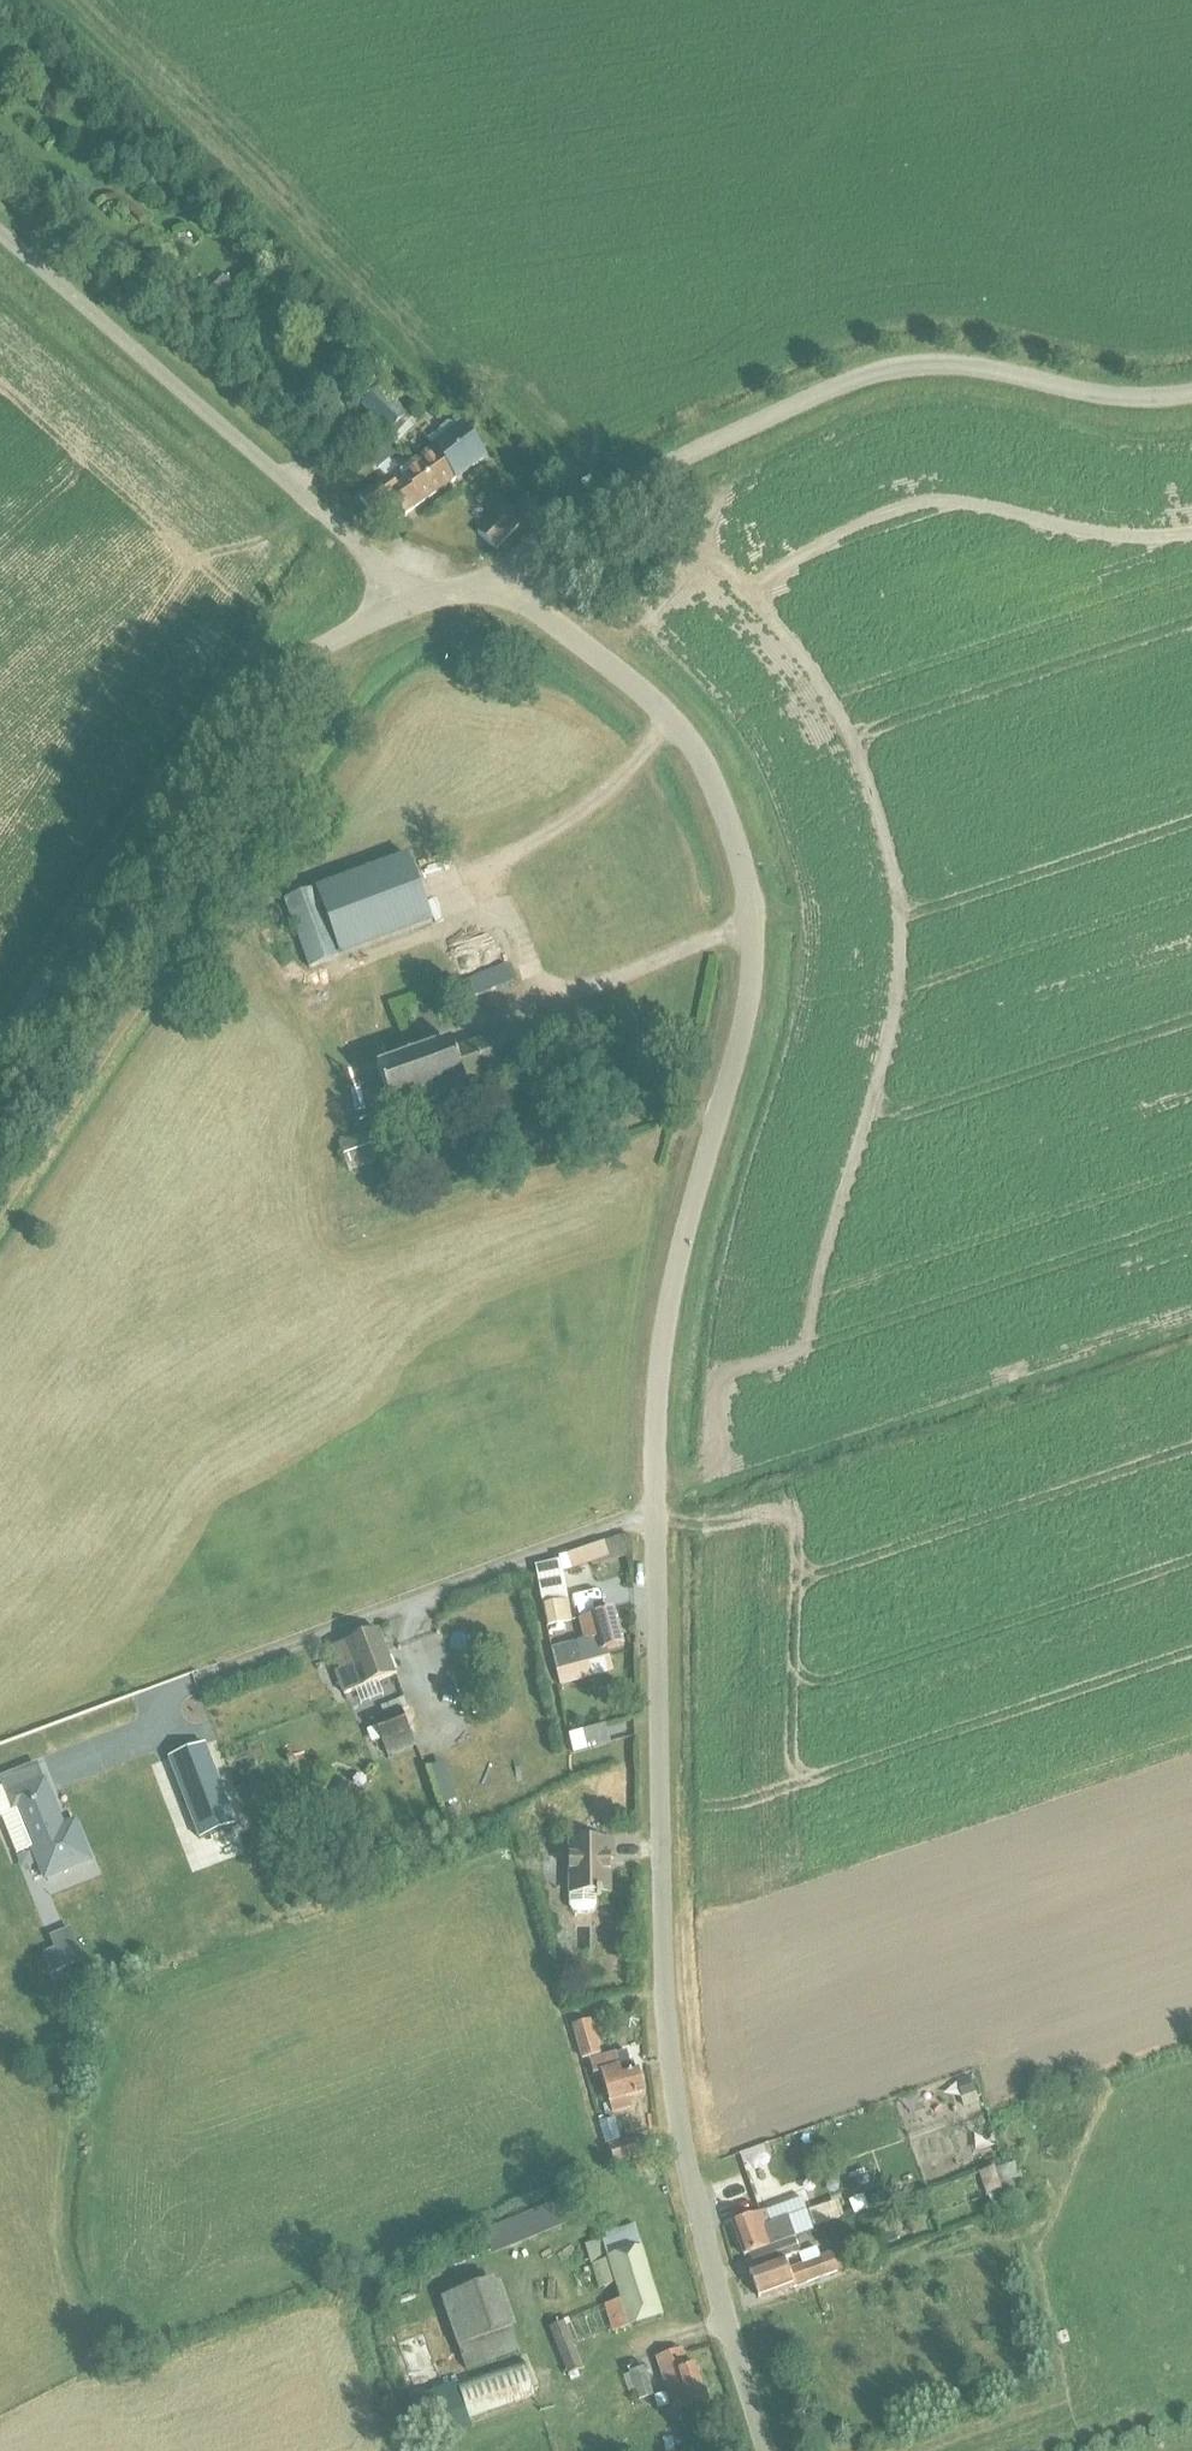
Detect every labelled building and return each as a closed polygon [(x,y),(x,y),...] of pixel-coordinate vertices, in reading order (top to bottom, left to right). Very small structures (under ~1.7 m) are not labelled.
[(362,407),(390,433),(407,416),(379,389),(362,407)] [(441,430),(427,440),(433,449),(431,450),(455,481),(457,480),(486,458),(462,426),(459,429),(456,425),(448,425),(441,430)] [(455,481),(431,450),(400,473),(407,482),(399,488),(389,475),(359,497),(370,513),(380,506),(393,524),(423,504),(455,481)] [(478,533),(496,550),(521,524),(503,506),(478,533)] [(274,908),(298,972),(430,922),(406,858),(274,908)] [(447,988),(455,1006),(511,984),(503,966),(447,988)] [(529,1062),(626,1028),(617,1004),(529,1036),(530,1039),(520,1043),(517,1034),(455,1056),(451,1044),(376,1071),(391,1112),(497,1075),(502,1088),(534,1076),(529,1062)] [(535,1566),(546,1628),(565,1624),(563,1613),(563,1610),(568,1609),(561,1573),(598,1560),(599,1565),(628,1555),(622,1536),(559,1558),(559,1562),(535,1566)] [(585,1641),(575,1643),(551,1650),(556,1669),(604,1657),(602,1650),(624,1645),(615,1612),(580,1621),(585,1641)] [(379,1630),(331,1648),(340,1671),(335,1672),(343,1695),(396,1676),(379,1630)] [(407,1707),(404,1698),(381,1708),(385,1719),(400,1713),(408,1735),(386,1744),(391,1756),(416,1747),(411,1732),(421,1729),(413,1705),(407,1707)] [(382,1745),(386,1744),(408,1735),(400,1713),(385,1719),(374,1723),(382,1745)] [(205,1745),(169,1758),(200,1840),(236,1826),(205,1745)] [(11,1813),(2,1816),(18,1854),(31,1848),(44,1881),(92,1862),(82,1837),(69,1842),(45,1783),(6,1798),(11,1813)] [(567,1896),(567,1909),(570,1914),(575,1916),(585,1916),(591,1913),(593,1908),(593,1895),(607,1895),(606,1860),(610,1860),(610,1843),(566,1843),(567,1896)] [(65,1949),(72,1966),(99,1956),(91,1936),(79,1941),(70,1921),(54,1928),(63,1950),(65,1949)] [(573,2030),(584,2063),(601,2057),(590,2025),(573,2030)] [(616,2057),(591,2065),(596,2079),(601,2077),(613,2115),(632,2109),(629,2099),(645,2094),(637,2072),(633,2073),(626,2053),(616,2057)] [(610,2149),(615,2165),(641,2157),(636,2141),(610,2149)] [(840,2199),(814,2203),(817,2221),(843,2217),(840,2199)] [(522,2221),(528,2237),(564,2223),(558,2208),(522,2221)] [(766,2213),(733,2225),(744,2258),(750,2256),(794,2241),(811,2235),(808,2227),(813,2226),(808,2212),(770,2225),(766,2213)] [(605,2306),(613,2333),(662,2318),(635,2227),(602,2237),(603,2241),(587,2246),(600,2291),(616,2286),(620,2302),(605,2306)] [(750,2256),(756,2271),(750,2273),(759,2298),(794,2285),(795,2289),(847,2270),(840,2253),(820,2260),(815,2247),(799,2253),(794,2241),(750,2256)] [(497,2282),(456,2296),(443,2300),(465,2370),(519,2353),(512,2331),(513,2330),(497,2282)] [(548,2328),(567,2375),(582,2369),(563,2322),(548,2328)] [(657,2358),(675,2414),(710,2402),(698,2365),(688,2369),(682,2350),(657,2358)] [(475,2416),(541,2390),(529,2359),(463,2384),(475,2416)] [(606,2402),(608,2421),(649,2406),(646,2398),(653,2395),(643,2367),(629,2372),(630,2374),(623,2377),(629,2394),(606,2402)]
